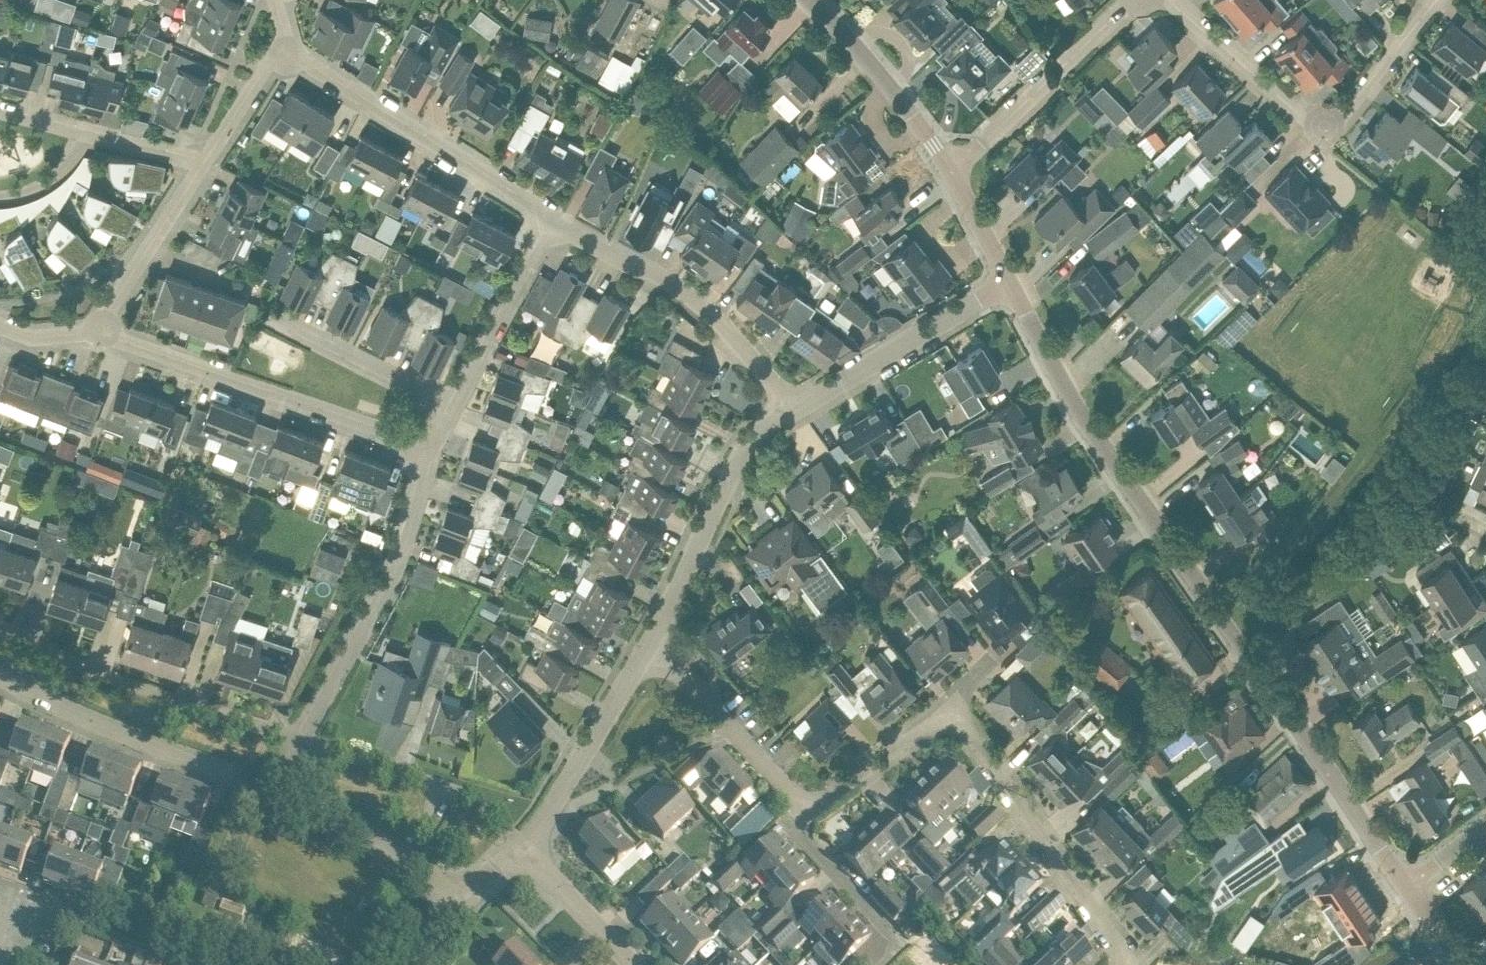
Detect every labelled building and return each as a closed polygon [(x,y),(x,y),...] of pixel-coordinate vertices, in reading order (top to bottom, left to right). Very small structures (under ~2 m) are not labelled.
[(177,0),(162,0),(159,7),(173,12),(177,0)] [(186,3),(231,23),(241,1),(238,0),(188,0),(186,3)] [(618,37),(638,0),(610,0),(597,26),(618,37)] [(704,3),(712,10),(718,4),(724,9),(732,0),(701,0),(704,3)] [(913,1),(894,19),(896,20),(898,18),(910,30),(909,34),(921,46),(935,32),(945,23),(928,4),(932,0),(912,0),(913,1)] [(1228,16),(1246,0),(1215,0),(1228,16)] [(1228,16),(1244,33),(1261,19),(1269,28),(1284,15),(1288,12),(1278,0),(1246,0),(1228,16)] [(1369,9),(1379,0),(1360,0),(1369,9)] [(231,23),(186,3),(184,8),(185,17),(176,37),(208,52),(213,41),(222,45),(231,23)] [(75,6),(71,19),(86,24),(91,11),(75,6)] [(352,39),(361,43),(374,18),(350,6),(344,19),(321,8),(315,21),(319,23),(312,36),(346,52),(352,39)] [(744,7),(727,26),(728,27),(717,39),(742,61),(770,30),(744,7)] [(500,22),(481,8),(471,22),(490,35),(500,22)] [(1274,52),(1290,69),(1329,35),(1320,26),(1316,27),(1302,11),(1283,27),(1291,37),(1274,52)] [(527,16),(524,35),(548,39),(551,20),(527,16)] [(70,41),(74,22),(48,17),(44,36),(70,41)] [(408,45),(391,76),(416,90),(423,76),(433,58),(445,65),(460,37),(436,24),(432,31),(412,20),(401,40),(408,45)] [(1446,60),(1448,57),(1468,72),(1483,54),(1485,56),(1485,29),(1482,26),(1473,37),(1453,21),(1432,48),(1446,60)] [(684,62),(709,36),(696,23),(671,49),(684,62)] [(969,24),(960,33),(947,45),(956,54),(940,69),(971,101),(1009,66),(998,55),(986,66),(967,46),(979,35),(969,24)] [(1128,72),(1141,86),(1147,93),(1156,85),(1170,71),(1160,60),(1175,46),(1155,25),(1130,49),(1141,59),(1128,72)] [(142,27),(136,42),(164,53),(169,38),(142,27)] [(1329,35),(1290,69),(1305,87),(1322,72),(1330,82),(1349,65),(1336,50),(1335,49),(1336,44),(1329,35)] [(566,53),(577,58),(582,48),(571,43),(566,53)] [(588,43),(576,65),(597,75),(609,53),(588,43)] [(3,83),(11,51),(0,48),(0,83),(3,83)] [(80,104),(92,58),(91,58),(90,63),(65,56),(66,51),(54,48),(50,62),(54,63),(48,86),(59,89),(57,98),(80,104)] [(1035,48),(1018,65),(1029,78),(1048,60),(1035,48)] [(172,73),(167,85),(197,99),(207,77),(199,74),(204,63),(172,49),(163,69),(172,73)] [(11,51),(3,83),(26,90),(28,81),(40,84),(46,60),(11,51)] [(457,118),(486,136),(507,103),(490,92),(494,86),(471,71),(470,72),(467,70),(473,60),(460,51),(441,82),(454,90),(454,89),(458,91),(449,105),(461,112),(457,118)] [(613,54),(599,80),(627,94),(645,58),(637,54),(632,64),(613,54)] [(794,55),(781,70),(777,73),(777,74),(763,88),(774,98),(771,101),(788,118),(800,106),(802,108),(812,98),(808,93),(820,80),(794,55)] [(92,58),(80,104),(103,110),(105,101),(117,104),(123,80),(113,77),(115,69),(105,66),(99,60),(92,58)] [(359,75),(374,80),(380,63),(365,58),(359,75)] [(1197,62),(1183,76),(1172,85),(1201,116),(1227,93),(1197,62)] [(1417,66),(1401,86),(1430,110),(1429,111),(1440,119),(1444,119),(1459,101),(1461,103),(1470,93),(1434,64),(1426,74),(1417,66)] [(699,91),(721,111),(740,90),(719,70),(699,91)] [(1128,111),(1142,125),(1171,98),(1157,84),(1128,111)] [(197,99),(167,85),(152,118),(174,128),(180,117),(188,121),(197,99)] [(270,123),(292,137),(312,102),(290,89),(270,123)] [(1072,102),(1092,123),(1104,110),(1085,90),(1072,102)] [(542,125),(549,112),(553,104),(544,100),(546,96),(536,91),(518,124),(532,132),(538,122),(542,125)] [(1114,93),(1102,105),(1108,110),(1116,118),(1128,107),(1114,93)] [(312,102),(292,137),(314,150),(334,116),(312,102)] [(605,135),(616,116),(602,108),(591,127),(605,135)] [(1274,140),(1255,121),(1247,129),(1228,109),(1196,139),(1207,151),(1199,158),(1214,174),(1230,159),(1241,171),(1274,140)] [(1354,144),(1370,157),(1373,153),(1382,161),(1392,148),(1396,151),(1413,131),(1386,110),(1370,129),(1368,127),(1354,144)] [(124,113),(121,128),(146,132),(148,117),(124,113)] [(251,131),(262,137),(268,127),(258,120),(251,131)] [(850,122),(826,141),(821,139),(815,144),(815,150),(836,169),(824,178),(821,200),(835,202),(868,177),(859,166),(874,154),(850,122)] [(1415,135),(1436,152),(1446,139),(1425,122),(1415,135)] [(764,183),(799,148),(776,125),(741,160),(764,183)] [(1180,131),(1153,156),(1160,163),(1194,130),(1189,126),(1182,133),(1180,131)] [(540,129),(536,135),(530,146),(525,144),(517,159),(534,169),(536,166),(543,170),(541,173),(559,182),(567,168),(572,171),(585,148),(557,132),(554,137),(540,129)] [(243,131),(238,139),(245,144),(250,136),(243,131)] [(1145,133),(1137,140),(1150,154),(1155,145),(1145,133)] [(346,164),(366,174),(381,145),(360,134),(359,135),(361,136),(346,164)] [(1058,178),(1080,156),(1075,151),(1062,137),(1040,159),(1030,149),(1005,174),(1025,194),(1050,169),(1058,178)] [(1463,153),(1485,172),(1485,145),(1476,137),(1463,153)] [(313,165),(324,172),(325,173),(340,149),(328,141),(313,165)] [(1084,143),(1075,151),(1080,156),(1089,148),(1084,143)] [(615,201),(628,176),(610,166),(617,153),(600,144),(593,156),(584,174),(596,180),(582,206),(605,218),(615,201)] [(381,145),(366,174),(386,185),(401,156),(402,157),(403,156),(381,145)] [(120,182),(123,184),(128,185),(159,187),(163,171),(165,164),(95,150),(110,153),(111,168),(111,170),(112,171),(112,173),(113,175),(115,178),(117,180),(120,182)] [(710,159),(703,172),(726,188),(731,180),(711,158),(710,159)] [(1265,192),(1299,229),(1330,200),(1296,164),(1265,192)] [(403,203),(423,213),(438,183),(416,172),(416,173),(417,174),(403,203)] [(88,185),(89,186),(91,176),(78,174),(75,179),(88,186),(88,185)] [(1481,193),(1460,175),(1448,189),(1469,207),(1481,193)] [(230,187),(220,208),(250,223),(265,191),(243,180),(238,191),(230,187)] [(626,230),(629,231),(626,235),(638,242),(641,238),(650,242),(662,220),(674,226),(693,191),(678,183),(674,191),(653,180),(641,203),(638,201),(630,216),(633,217),(626,230)] [(1122,180),(1112,189),(1121,199),(1131,190),(1122,180)] [(438,183),(423,213),(443,223),(457,195),(459,196),(459,195),(438,183)] [(137,213),(89,186),(88,185),(88,186),(85,201),(85,203),(85,205),(85,207),(85,209),(86,211),(86,212),(87,214),(88,215),(89,217),(91,219),(93,220),(95,222),(125,234),(134,219),(137,213)] [(899,217),(893,209),(902,202),(891,186),(866,205),(857,193),(837,208),(830,213),(837,223),(844,217),(852,213),(859,223),(863,229),(858,233),(865,242),(899,217)] [(1063,193),(1049,207),(1034,221),(1057,244),(1080,222),(1090,232),(1104,218),(1115,207),(1096,187),(1076,206),(1063,193)] [(1215,240),(1256,201),(1243,188),(1222,209),(1202,228),(1215,240)] [(374,204),(386,210),(390,201),(378,195),(374,204)] [(48,200),(58,211),(58,210),(59,210),(63,202),(52,196),(48,200)] [(1188,215),(1173,228),(1187,243),(1202,228),(1222,209),(1210,196),(1189,216),(1188,215)] [(320,198),(316,206),(328,212),(332,204),(320,198)] [(694,270),(727,224),(712,213),(713,212),(697,200),(681,223),(693,232),(680,251),(687,256),(683,262),(694,270)] [(794,200),(780,228),(802,238),(816,210),(794,200)] [(403,207),(390,201),(386,210),(398,216),(403,207)] [(242,259),(258,227),(250,223),(220,208),(209,229),(217,233),(212,244),(234,255),(242,259)] [(322,233),(329,216),(314,208),(306,225),(322,233)] [(21,209),(15,211),(21,225),(22,224),(22,225),(29,218),(21,209)] [(53,247),(78,267),(91,256),(96,252),(59,210),(58,210),(58,211),(50,223),(49,225),(49,227),(48,229),(48,230),(48,232),(48,234),(48,236),(48,238),(49,239),(50,241),(51,243),(52,245),(53,247)] [(1439,210),(1428,210),(1428,223),(1439,223),(1439,210)] [(457,216),(446,239),(442,247),(432,266),(445,272),(447,265),(449,266),(455,254),(461,242),(479,251),(494,222),(473,211),(472,212),(474,213),(469,222),(457,216)] [(1138,226),(1127,211),(1088,241),(1100,256),(1138,226)] [(376,233),(391,241),(402,220),(387,212),(376,233)] [(291,216),(280,238),(281,238),(295,245),(305,223),(291,216)] [(361,228),(372,233),(378,221),(367,216),(361,228)] [(754,233),(764,240),(776,223),(766,216),(754,233)] [(516,233),(494,222),(479,251),(499,262),(514,233),(515,234),(516,233)] [(730,259),(741,266),(757,243),(728,222),(727,224),(694,270),(705,278),(709,272),(717,277),(730,259)] [(6,257),(7,259),(24,285),(39,278),(39,279),(45,276),(22,225),(22,224),(21,225),(10,235),(9,236),(7,238),(6,239),(6,241),(5,243),(5,245),(4,247),(4,248),(4,250),(4,252),(5,254),(6,257)] [(359,228),(352,243),(366,250),(367,248),(374,235),(359,228)] [(1187,243),(1126,304),(1149,327),(1225,250),(1215,240),(1202,228),(1187,243)] [(442,247),(446,239),(435,233),(431,241),(442,247)] [(904,286),(900,289),(911,303),(949,272),(938,258),(933,262),(913,237),(884,261),(904,286)] [(836,261),(845,274),(870,255),(861,243),(836,261)] [(389,246),(381,260),(394,266),(401,252),(389,246)] [(322,302),(345,256),(333,250),(316,270),(299,261),(282,295),(302,305),(307,294),(313,297),(322,302)] [(413,258),(401,252),(394,266),(406,273),(413,258)] [(736,300),(753,312),(778,276),(761,265),(764,261),(754,254),(733,284),(743,291),(736,300)] [(370,296),(353,288),(358,262),(345,256),(322,302),(337,309),(331,320),(353,331),(370,296)] [(1126,258),(1104,275),(1093,260),(1070,278),(1091,306),(1107,294),(1114,288),(1113,287),(1135,270),(1126,258)] [(1221,280),(1244,303),(1261,287),(1237,263),(1221,280)] [(542,327),(564,340),(590,296),(580,290),(587,280),(561,265),(542,298),(555,306),(542,327)] [(478,274),(470,270),(464,282),(471,286),(478,274)] [(823,271),(814,284),(823,291),(832,278),(823,271)] [(166,273),(153,313),(231,339),(245,299),(166,273)] [(440,287),(451,293),(457,281),(446,275),(440,287)] [(786,322),(809,291),(799,284),(796,289),(778,276),(753,312),(771,324),(777,315),(786,322)] [(459,301),(467,286),(457,281),(451,293),(449,296),(459,301)] [(630,305),(605,291),(599,301),(590,296),(564,340),(569,343),(576,347),(595,329),(611,338),(630,305)] [(832,314),(815,302),(818,297),(809,291),(786,322),(796,329),(790,338),(807,349),(832,314)] [(408,345),(431,299),(418,293),(401,312),(384,304),(367,338),(388,348),(393,337),(398,340),(408,345)] [(836,309),(863,328),(874,312),(847,293),(836,309)] [(455,339),(438,331),(444,305),(431,299),(408,345),(422,352),(417,363),(438,373),(455,339)] [(832,314),(807,349),(824,362),(831,353),(840,359),(861,347),(854,336),(846,330),(849,326),(832,314)] [(1227,348),(1241,335),(1228,322),(1214,335),(1227,348)] [(1166,358),(1183,342),(1171,329),(1154,346),(1142,334),(1122,355),(1147,379),(1161,365),(1167,359),(1166,358)] [(201,351),(206,337),(191,332),(186,346),(201,351)] [(674,369),(671,375),(704,393),(714,375),(698,366),(704,354),(673,338),(662,358),(674,369)] [(981,345),(943,370),(961,398),(976,389),(999,375),(981,345)] [(529,353),(525,367),(544,373),(550,363),(551,363),(551,362),(529,353)] [(21,404),(33,371),(34,372),(36,368),(19,362),(18,365),(10,362),(0,388),(0,396),(21,404)] [(498,371),(490,393),(521,404),(526,390),(546,391),(551,376),(544,373),(525,367),(525,366),(520,380),(498,371)] [(21,404),(45,413),(59,376),(43,370),(41,374),(34,372),(33,371),(21,404)] [(645,398),(647,399),(662,407),(672,413),(678,403),(694,412),(704,393),(671,375),(663,390),(653,385),(645,398)] [(45,413),(68,422),(81,389),(80,389),(73,386),(75,382),(59,376),(45,413)] [(597,414),(615,383),(603,376),(571,432),(589,443),(604,418),(597,414)] [(1169,403),(1152,414),(1170,439),(1205,415),(1181,380),(1162,393),(1169,403)] [(81,389),(68,422),(92,431),(105,398),(96,395),(98,391),(81,385),(80,389),(81,389)] [(575,386),(570,400),(584,405),(589,391),(575,386)] [(128,422),(140,427),(152,395),(131,387),(127,395),(116,391),(103,425),(124,433),(128,422)] [(976,389),(961,398),(968,410),(969,411),(984,402),(976,389)] [(504,422),(499,434),(526,444),(531,430),(515,419),(521,404),(490,393),(482,414),(504,422)] [(152,395),(140,427),(161,435),(164,442),(175,446),(186,418),(172,412),(175,404),(152,395)] [(209,432),(222,437),(234,406),(211,398),(211,399),(212,400),(208,410),(198,406),(186,438),(204,445),(209,432)] [(636,430),(639,432),(655,440),(663,447),(669,436),(685,445),(696,426),(672,413),(662,407),(647,399),(640,413),(642,418),(643,419),(636,430)] [(1016,401),(995,414),(989,418),(991,421),(963,429),(969,449),(982,446),(993,462),(1012,457),(1016,463),(1040,449),(1039,447),(1030,417),(1026,418),(1020,408),(1021,407),(1016,401)] [(881,404),(838,430),(853,455),(866,448),(868,451),(885,441),(899,463),(924,448),(917,438),(904,416),(892,423),(881,404)] [(234,466),(247,471),(254,454),(242,449),(255,416),(256,416),(256,415),(234,406),(222,437),(217,450),(237,457),(234,466)] [(1197,427),(1192,430),(1202,444),(1221,431),(1226,438),(1238,427),(1225,407),(1210,418),(1197,427)] [(1278,418),(1274,417),(1271,419),(1269,422),(1269,426),(1270,430),(1274,432),(1277,432),(1281,430),(1283,427),(1283,423),(1281,420),(1278,418)] [(566,439),(571,426),(553,420),(548,433),(566,439)] [(264,467),(284,475),(301,432),(278,423),(278,424),(279,425),(270,450),(257,445),(254,454),(247,471),(260,476),(264,467)] [(941,424),(917,438),(924,448),(947,434),(941,424)] [(36,435),(24,430),(21,439),(33,444),(36,435)] [(301,432),(284,475),(314,487),(319,474),(310,471),(321,441),(323,442),(323,440),(301,432)] [(627,465),(635,469),(644,474),(654,480),(660,470),(676,479),(687,460),(663,447),(655,440),(639,432),(629,450),(634,453),(627,465)] [(473,439),(465,460),(496,472),(501,457),(520,459),(526,444),(499,434),(494,447),(473,439)] [(48,439),(36,435),(33,444),(45,448),(48,439)] [(58,451),(73,457),(78,443),(63,437),(58,451)] [(1216,507),(1217,509),(1239,494),(1228,479),(1242,470),(1235,460),(1247,452),(1238,439),(1220,452),(1228,464),(1221,468),(1199,483),(1207,493),(1202,497),(1211,511),(1216,507)] [(351,500),(368,457),(347,449),(345,448),(344,450),(346,450),(333,484),(321,479),(308,515),(323,520),(333,494),(351,500)] [(88,464),(91,455),(80,451),(76,460),(88,464)] [(390,466),(368,457),(351,500),(385,513),(396,484),(383,479),(388,466),(390,467),(390,466)] [(1483,458),(1469,488),(1479,493),(1478,496),(1485,500),(1485,460),(1483,458)] [(785,491),(818,534),(826,528),(829,525),(830,520),(828,514),(822,507),(844,490),(822,459),(806,471),(808,474),(785,491)] [(479,489),(473,503),(500,513),(500,512),(506,498),(490,486),(496,472),(465,460),(457,481),(479,489)] [(535,461),(529,473),(544,481),(551,469),(535,461)] [(981,480),(990,494),(1016,478),(1008,464),(981,480)] [(1078,499),(1074,492),(1081,487),(1066,467),(1049,478),(1041,467),(1017,484),(1030,488),(1042,504),(1036,508),(1046,522),(1078,499)] [(556,486),(563,474),(554,469),(547,481),(556,486)] [(635,469),(619,499),(646,513),(651,503),(667,512),(678,493),(654,480),(644,474),(635,469)] [(135,487),(153,493),(161,496),(165,485),(140,476),(135,487)] [(1282,525),(1263,497),(1266,495),(1258,482),(1239,494),(1217,509),(1220,513),(1215,517),(1225,530),(1230,527),(1236,537),(1254,525),(1263,538),(1282,525)] [(862,491),(860,493),(847,502),(866,528),(876,520),(882,529),(885,526),(879,518),(881,516),(862,491)] [(293,509),(307,514),(311,502),(297,497),(293,509)] [(615,515),(607,530),(651,554),(661,536),(640,524),(646,513),(619,499),(611,513),(615,515)] [(519,502),(514,513),(526,519),(531,508),(519,502)] [(448,506),(440,527),(470,539),(476,525),(495,525),(500,513),(473,503),(469,514),(448,506)] [(200,524),(203,517),(172,505),(165,521),(195,533),(192,541),(204,546),(211,528),(200,524)] [(945,525),(953,537),(962,530),(980,555),(992,547),(965,510),(945,525)] [(1114,547),(1106,535),(1111,531),(1100,515),(1088,523),(1087,522),(1084,524),(1085,525),(1062,542),(1072,557),(1078,553),(1087,565),(1114,547)] [(505,529),(504,532),(516,537),(524,523),(520,522),(510,517),(505,529)] [(57,532),(50,554),(65,559),(77,524),(61,519),(57,532)] [(225,536),(230,525),(217,519),(212,530),(225,536)] [(525,522),(518,536),(524,540),(533,541),(539,529),(525,522)] [(764,543),(751,552),(765,570),(760,574),(767,583),(771,588),(790,574),(794,575),(801,585),(820,610),(848,589),(821,552),(808,562),(804,556),(813,549),(804,538),(792,522),(771,537),(768,533),(761,539),(764,543)] [(996,553),(1005,568),(1047,537),(1038,524),(996,553)] [(57,532),(41,527),(38,537),(14,530),(0,572),(0,577),(24,585),(35,553),(33,552),(34,549),(50,554),(57,532)] [(384,543),(387,531),(366,527),(363,538),(384,543)] [(470,539),(440,527),(432,549),(453,557),(448,570),(475,580),(480,565),(465,554),(470,539)] [(14,530),(13,529),(8,544),(0,541),(0,572),(14,530)] [(589,558),(593,560),(620,574),(625,564),(641,573),(651,554),(607,530),(607,531),(618,538),(613,546),(600,539),(589,558)] [(131,537),(129,544),(138,547),(140,540),(132,537),(131,537)] [(904,557),(889,537),(876,547),(884,557),(878,562),(885,571),(904,557)] [(320,546),(310,572),(336,581),(345,555),(320,546)] [(132,565),(125,587),(123,591),(138,596),(153,552),(138,547),(132,565)] [(1373,577),(1390,565),(1384,555),(1365,566),(1373,577)] [(1423,580),(1437,601),(1472,578),(1458,557),(1441,568),(1423,580)] [(125,587),(132,565),(116,559),(111,575),(89,567),(73,614),(100,623),(110,592),(109,592),(112,583),(125,587)] [(593,560),(577,590),(620,613),(630,594),(614,585),(620,574),(593,560)] [(47,605),(73,614),(89,567),(88,567),(87,572),(61,563),(47,605)] [(971,578),(983,593),(975,599),(992,621),(986,626),(995,637),(994,641),(993,642),(993,643),(996,642),(1005,643),(1007,645),(1008,644),(1006,642),(1007,639),(1021,628),(1017,623),(1029,613),(1002,578),(1000,580),(991,567),(986,566),(971,578)] [(1052,588),(1061,601),(1090,580),(1081,567),(1052,588)] [(1152,569),(1136,581),(1121,591),(1168,658),(1171,655),(1179,667),(1176,670),(1185,682),(1217,660),(1152,569)] [(438,609),(434,621),(446,625),(458,588),(419,576),(411,600),(438,609)] [(928,577),(914,588),(935,614),(949,602),(928,577)] [(1469,610),(1485,599),(1472,578),(1437,601),(1450,621),(1440,628),(1446,638),(1475,619),(1469,610)] [(748,582),(739,589),(752,606),(753,605),(754,606),(762,600),(748,582)] [(233,598),(224,616),(235,622),(250,595),(238,588),(233,598)] [(219,613),(224,616),(233,598),(209,589),(200,616),(216,621),(219,613)] [(1382,589),(1370,597),(1386,622),(1398,614),(1382,589)] [(577,590),(561,619),(588,633),(593,623),(610,631),(620,613),(577,590)] [(1301,644),(1317,669),(1354,644),(1366,636),(1341,597),(1316,615),(1325,628),(1301,644)] [(122,653),(150,662),(161,629),(167,610),(148,604),(148,603),(135,599),(129,619),(132,620),(122,653)] [(725,661),(770,628),(754,606),(753,605),(752,606),(740,615),(737,610),(704,634),(725,661)] [(320,614),(303,609),(293,641),(309,646),(320,614)] [(161,629),(150,662),(179,671),(189,639),(193,640),(200,620),(187,616),(181,635),(162,629),(168,610),(167,610),(161,629)] [(524,638),(546,650),(567,660),(572,649),(589,658),(599,639),(588,633),(561,619),(555,615),(547,631),(532,623),(524,638)] [(910,646),(922,660),(935,676),(968,647),(943,617),(910,646)] [(497,625),(490,637),(500,643),(507,631),(497,625)] [(258,653),(262,639),(246,634),(247,630),(234,626),(228,643),(227,643),(218,671),(249,681),(258,653)] [(1476,632),(1464,641),(1480,665),(1467,674),(1480,693),(1485,688),(1485,626),(1476,632)] [(1054,641),(1042,627),(1018,651),(1031,664),(1054,641)] [(381,661),(366,707),(388,714),(389,712),(397,715),(396,716),(399,717),(408,689),(423,694),(427,681),(436,654),(442,656),(449,646),(451,643),(419,632),(411,654),(406,670),(381,661)] [(1388,676),(1417,657),(1424,652),(1411,634),(1404,639),(1403,637),(1370,659),(1367,654),(1363,657),(1354,644),(1317,669),(1332,690),(1349,679),(1352,683),(1369,672),(1380,665),(1388,676)] [(1132,665),(1101,640),(1083,662),(1115,687),(1132,665)] [(258,653),(249,681),(279,691),(289,663),(288,662),(293,645),(280,641),(274,658),(258,653)] [(436,654),(427,681),(443,686),(452,661),(462,661),(461,645),(451,643),(442,656),(436,654)] [(477,662),(477,668),(481,668),(494,681),(507,668),(484,645),(479,650),(477,662)] [(567,660),(546,650),(537,666),(527,660),(519,674),(546,689),(553,677),(569,686),(579,667),(567,660)] [(862,692),(871,703),(884,718),(885,717),(884,715),(900,701),(902,703),(916,692),(894,666),(894,667),(880,651),(870,659),(883,675),(862,692)] [(833,655),(821,664),(847,695),(859,684),(839,661),(839,662),(833,655)] [(807,657),(801,665),(814,673),(819,664),(807,657)] [(1135,673),(1145,684),(1159,672),(1149,661),(1135,673)] [(1033,715),(1043,725),(1055,714),(1057,711),(1047,701),(1043,705),(1014,675),(990,698),(1006,714),(1002,717),(1016,732),(1033,715)] [(1057,711),(1055,714),(1065,724),(1084,706),(1086,709),(1095,701),(1083,686),(1057,711)] [(475,706),(466,706),(466,705),(436,695),(426,726),(454,736),(456,729),(458,730),(460,724),(474,725),(475,706)] [(510,695),(496,708),(505,718),(497,726),(511,741),(504,748),(519,764),(542,742),(535,736),(542,729),(510,695)] [(829,695),(821,702),(806,716),(814,724),(801,736),(822,758),(840,740),(835,734),(851,719),(829,695)] [(1222,703),(1205,714),(1199,719),(1228,760),(1265,734),(1243,702),(1228,713),(1222,703)] [(1376,709),(1370,712),(1353,723),(1373,753),(1390,742),(1395,739),(1395,738),(1421,720),(1409,702),(1382,719),(1376,709)] [(1471,730),(1463,718),(1456,723),(1464,735),(1471,730)] [(22,722),(9,756),(21,761),(18,768),(30,773),(46,731),(22,722)] [(1462,736),(1455,725),(1443,734),(1450,745),(1462,736)] [(53,782),(44,806),(57,811),(68,780),(57,776),(70,741),(46,731),(30,773),(53,782)] [(1027,760),(1046,780),(1071,756),(1065,750),(1070,745),(1057,731),(1027,760)] [(1485,751),(1485,745),(1481,737),(1474,742),(1482,754),(1485,751)] [(1122,746),(1104,763),(1114,774),(1127,761),(1132,756),(1122,746)] [(81,780),(105,790),(117,758),(93,749),(81,780)] [(1170,769),(1156,749),(1138,762),(1154,780),(1170,769)] [(755,787),(720,751),(700,770),(690,761),(673,777),(691,796),(704,783),(730,811),(755,787)] [(1286,753),(1270,766),(1239,792),(1265,820),(1310,783),(1286,753)] [(1071,756),(1046,780),(1047,780),(1041,785),(1061,805),(1096,772),(1084,760),(1079,765),(1071,756)] [(117,758),(105,790),(129,799),(141,767),(117,758)] [(1114,774),(1105,783),(1114,793),(1137,771),(1127,761),(1114,774)] [(1426,761),(1423,764),(1406,775),(1415,788),(1402,797),(1425,832),(1450,815),(1439,798),(1433,790),(1442,785),(1426,761)] [(946,763),(926,782),(956,814),(966,804),(960,798),(971,788),(946,763)] [(150,813),(138,808),(133,823),(168,836),(188,785),(163,776),(150,813)] [(68,780),(57,811),(56,812),(69,817),(81,785),(68,780)] [(946,823),(956,814),(926,782),(905,802),(919,816),(910,824),(933,849),(953,830),(946,823)] [(636,810),(650,824),(665,841),(694,813),(665,783),(636,810)] [(188,785),(176,817),(200,826),(212,795),(188,785)] [(1088,816),(1074,830),(1093,850),(1123,822),(1127,818),(1132,813),(1123,804),(1117,809),(1106,798),(1088,816)] [(56,812),(57,811),(44,806),(39,819),(52,824),(56,812)] [(736,814),(723,826),(744,847),(772,819),(761,807),(744,823),(736,814)] [(991,810),(976,823),(970,829),(980,840),(1001,821),(991,810)] [(69,817),(56,812),(52,824),(87,837),(91,825),(69,817)] [(1184,823),(1174,812),(1152,833),(1163,843),(1184,823)] [(1123,822),(1093,850),(1114,872),(1128,858),(1149,838),(1140,829),(1144,825),(1132,813),(1127,818),(1123,822)] [(887,814),(865,835),(889,860),(898,869),(905,862),(906,857),(899,850),(911,839),(887,814)] [(635,851),(616,831),(603,816),(579,838),(591,851),(586,856),(604,875),(615,864),(618,867),(635,851)] [(127,838),(132,826),(119,821),(119,822),(119,821),(114,833),(127,838)] [(1257,821),(1211,856),(1223,872),(1269,837),(1257,821)] [(1220,876),(1208,899),(1212,904),(1234,889),(1236,893),(1253,881),(1251,878),(1283,857),(1285,860),(1293,873),(1310,862),(1313,866),(1327,856),(1325,852),(1333,846),(1318,824),(1303,835),(1301,833),(1288,842),(1281,830),(1270,838),(1224,874),(1220,876)] [(1186,841),(1191,835),(1183,826),(1173,835),(1178,840),(1186,841)] [(8,831),(0,828),(0,854),(8,831)] [(185,860),(198,865),(210,834),(197,829),(185,860)] [(0,854),(0,866),(20,873),(33,841),(8,831),(0,854)] [(123,851),(127,838),(114,833),(109,845),(123,851)] [(889,860),(865,835),(843,855),(868,880),(889,860)] [(763,872),(772,881),(795,859),(775,837),(743,868),(754,880),(763,872)] [(967,880),(984,898),(1014,870),(1006,861),(1015,853),(1005,842),(988,858),(985,855),(963,875),(955,866),(923,895),(938,912),(942,907),(945,897),(967,880)] [(914,854),(939,879),(950,869),(926,843),(914,854)] [(43,882),(67,891),(79,859),(55,850),(43,882)] [(692,864),(684,856),(670,870),(678,878),(692,864)] [(105,860),(102,868),(79,859),(67,891),(91,900),(96,888),(115,896),(125,867),(105,860)] [(795,859),(772,881),(782,891),(773,899),(783,909),(814,879),(795,859)] [(1122,901),(1133,913),(1130,916),(1147,934),(1161,920),(1156,916),(1168,905),(1152,888),(1162,879),(1144,861),(1127,877),(1136,888),(1122,901)] [(720,891),(723,893),(742,874),(731,863),(712,882),(720,891)] [(700,872),(692,864),(678,878),(674,882),(682,889),(700,872)] [(1321,869),(1284,894),(1293,906),(1315,891),(1331,915),(1364,892),(1351,874),(1353,873),(1351,869),(1349,870),(1346,866),(1327,879),(1321,869)] [(648,907),(674,882),(678,878),(670,870),(640,898),(648,907)] [(1014,870),(984,898),(998,913),(1002,910),(1010,919),(1028,901),(1025,898),(1042,882),(1031,870),(1023,879),(1014,870)] [(1465,887),(1485,914),(1485,870),(1465,887)] [(720,891),(712,882),(706,887),(714,896),(720,891)] [(906,910),(881,884),(870,896),(894,921),(906,910)] [(1331,915),(1347,939),(1340,944),(1331,950),(1341,964),(1353,964),(1370,949),(1371,949),(1359,933),(1370,925),(1371,927),(1374,925),(1373,923),(1381,918),(1364,892),(1331,915)] [(207,893),(202,904),(214,908),(217,899),(218,897),(207,893)] [(643,922),(664,944),(693,918),(672,895),(643,922)] [(1054,895),(1039,908),(1023,924),(1033,935),(1064,906),(1054,895)] [(815,929),(826,941),(850,917),(831,896),(801,924),(810,934),(815,929)] [(223,901),(220,911),(242,919),(246,909),(223,901)] [(767,941),(788,922),(777,910),(756,929),(767,941)] [(728,939),(748,921),(739,911),(719,929),(728,939)] [(993,952),(1005,941),(1016,930),(1001,914),(968,946),(982,962),(993,952)] [(826,941),(835,951),(829,956),(838,964),(839,964),(869,937),(850,917),(826,941)] [(664,944),(683,964),(685,964),(713,939),(693,918),(664,944)] [(767,941),(756,929),(748,920),(728,939),(739,950),(753,938),(754,939),(769,955),(775,949),(767,941)] [(805,941),(788,922),(767,941),(775,949),(785,960),(805,941)] [(1054,959),(1060,964),(1095,964),(1097,963),(1083,948),(1089,942),(1072,924),(1053,941),(1063,951),(1054,959)] [(993,952),(1005,964),(1020,964),(1024,962),(1005,941),(993,952)] [(515,945),(495,964),(535,964),(515,945)] [(105,964),(93,959),(95,954),(80,948),(73,964),(104,964),(105,964)] [(137,949),(133,959),(145,964),(149,954),(137,949)] [(778,964),(790,964),(785,960),(775,949),(769,955),(778,964)] [(1054,959),(1045,949),(1027,964),(1060,964),(1054,959)] [(145,964),(160,964),(164,956),(151,951),(150,954),(145,964)] [(993,952),(982,962),(985,964),(1005,964),(993,952)] [(737,954),(733,958),(728,953),(715,964),(748,964),(737,954)] [(1298,964),(1278,956),(1274,964),(1297,964),(1298,964)]
